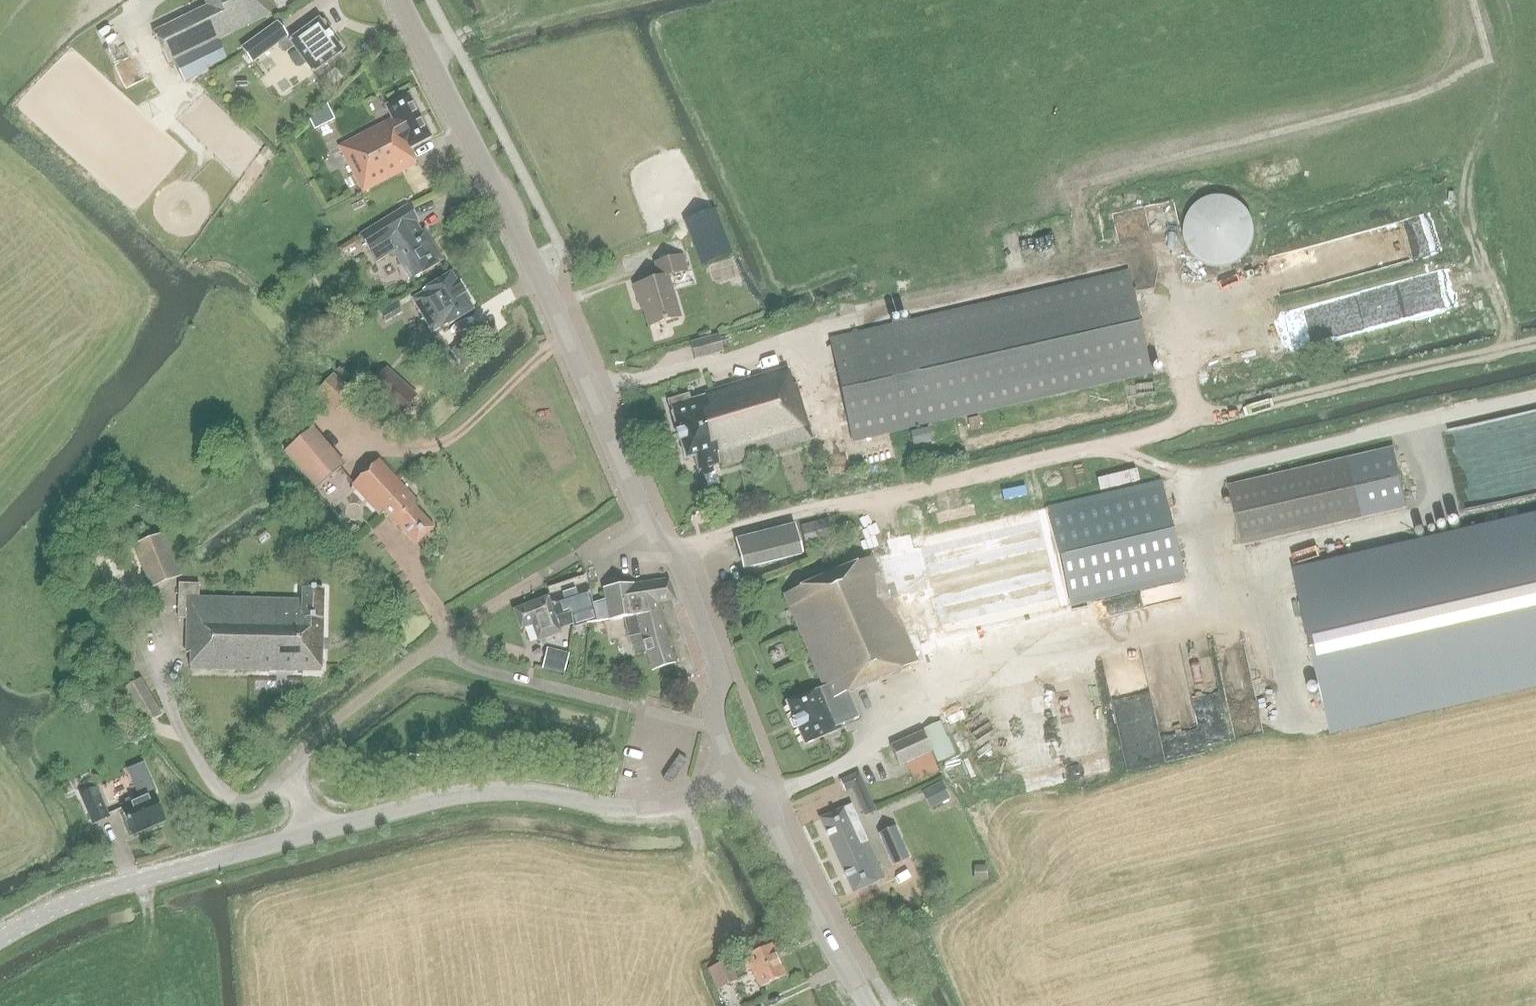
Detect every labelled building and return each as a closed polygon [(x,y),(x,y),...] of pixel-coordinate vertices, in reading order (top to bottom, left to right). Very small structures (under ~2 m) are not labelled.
[(152,33),(168,63),(173,61),(217,40),(270,14),(263,0),(204,0),(207,6),(152,33)] [(253,62),(262,55),(277,44),(284,53),(293,46),(312,73),(342,51),(326,30),(327,26),(323,21),(319,21),(318,19),(290,40),(277,22),(251,40),(241,47),(253,62)] [(217,40),(173,61),(184,82),(207,71),(205,68),(225,58),(217,40)] [(386,106),(392,118),(338,146),(362,192),(416,164),(408,148),(430,136),(408,94),(386,106)] [(334,118),(326,103),(309,120),(314,129),(334,118)] [(1193,256),(1199,262),(1202,264),(1208,266),(1215,267),(1223,267),(1229,266),(1235,264),(1241,260),(1246,255),(1249,250),(1252,243),(1254,236),(1254,229),(1253,222),(1251,216),(1248,212),(1244,207),(1239,203),(1233,200),(1226,197),(1220,196),(1214,197),(1208,198),(1202,201),(1196,204),(1191,209),(1188,215),(1185,220),(1184,228),(1183,236),(1185,243),(1188,249),(1193,256)] [(424,231),(421,232),(415,222),(417,221),(408,205),(359,235),(376,262),(393,251),(410,280),(442,260),(424,231)] [(703,265),(730,255),(713,210),(686,220),(703,265)] [(667,276),(686,270),(682,255),(654,263),(659,278),(634,285),(639,302),(641,301),(649,326),(679,317),(667,276)] [(314,276),(309,266),(299,271),(304,282),(314,276)] [(1128,271),(830,339),(853,441),(1151,373),(1128,271)] [(450,273),(422,290),(423,292),(411,299),(432,333),(444,326),(445,327),(473,310),(463,295),(464,294),(460,287),(459,288),(450,273)] [(694,359),(723,351),(718,335),(690,343),(694,359)] [(466,337),(452,347),(464,363),(478,353),(466,337)] [(721,467),(813,439),(796,384),(792,385),(787,367),(704,393),(705,396),(689,400),(688,395),(668,401),(671,414),(672,417),(672,416),(677,432),(675,433),(678,442),(679,441),(684,457),(684,459),(685,459),(693,457),(697,469),(720,462),(721,467)] [(333,412),(355,390),(334,371),(314,394),(333,412)] [(416,396),(391,374),(386,379),(381,374),(367,389),(397,416),(416,396)] [(1496,509),(1481,425),(1450,431),(1465,514),(1496,509)] [(343,465),(312,428),(283,452),(315,489),(343,465)] [(913,445),(931,441),(928,429),(911,433),(913,445)] [(1228,484),(1242,543),(1406,505),(1392,446),(1228,484)] [(395,523),(415,545),(433,528),(413,506),(417,503),(378,460),(352,484),(380,516),(383,512),(395,523)] [(803,745),(803,744),(804,745),(841,730),(840,727),(859,719),(848,690),(916,663),(905,635),(935,628),(939,636),(1184,578),(1161,481),(916,539),(918,547),(872,558),(872,556),(784,594),(823,687),(786,703),(785,703),(786,705),(787,705),(793,719),(791,720),(795,729),(797,729),(803,743),(802,743),(803,745)] [(832,539),(827,518),(799,526),(804,547),(832,539)] [(1295,575),(1306,619),(1320,681),(1331,731),(1517,688),(1535,683),(1535,519),(1481,532),(1295,575)] [(743,569),(802,554),(794,525),(736,540),(743,569)] [(150,588),(179,576),(161,534),(132,546),(150,588)] [(628,638),(676,622),(670,604),(676,602),(668,580),(603,589),(605,600),(608,620),(623,618),(628,638)] [(321,671),(323,589),(301,589),(301,600),(198,597),(198,584),(178,584),(177,618),(186,618),(185,653),(190,653),(189,669),(321,671)] [(586,623),(608,620),(605,600),(592,604),(586,584),(549,596),(555,616),(569,612),(573,627),(586,623)] [(560,633),(546,597),(513,610),(520,629),(531,625),(537,641),(560,633)] [(694,677),(676,622),(628,638),(633,656),(646,652),(652,671),(673,663),(679,682),(694,677)] [(568,654),(545,649),(541,669),(564,674),(568,654)] [(1108,681),(1127,770),(1166,762),(1147,673),(1108,681)] [(144,725),(161,715),(140,679),(123,688),(144,725)] [(937,762),(954,755),(939,722),(923,729),(937,762)] [(939,770),(930,751),(922,732),(890,746),(898,766),(904,763),(914,781),(939,770)] [(874,808),(858,772),(839,780),(844,791),(852,788),(864,816),(875,811),(874,808)] [(941,783),(934,787),(942,802),(949,799),(941,783)] [(92,824),(109,817),(96,787),(79,795),(92,824)] [(164,821),(152,793),(120,807),(132,835),(164,821)] [(853,893),(884,879),(850,804),(819,818),(853,893)] [(907,859),(893,827),(876,835),(890,866),(907,859)] [(985,881),(985,866),(972,866),(973,881),(985,881)] [(759,988),(785,975),(770,944),(741,958),(746,970),(750,968),(759,988)] [(717,990),(737,980),(728,960),(708,970),(717,990)]
